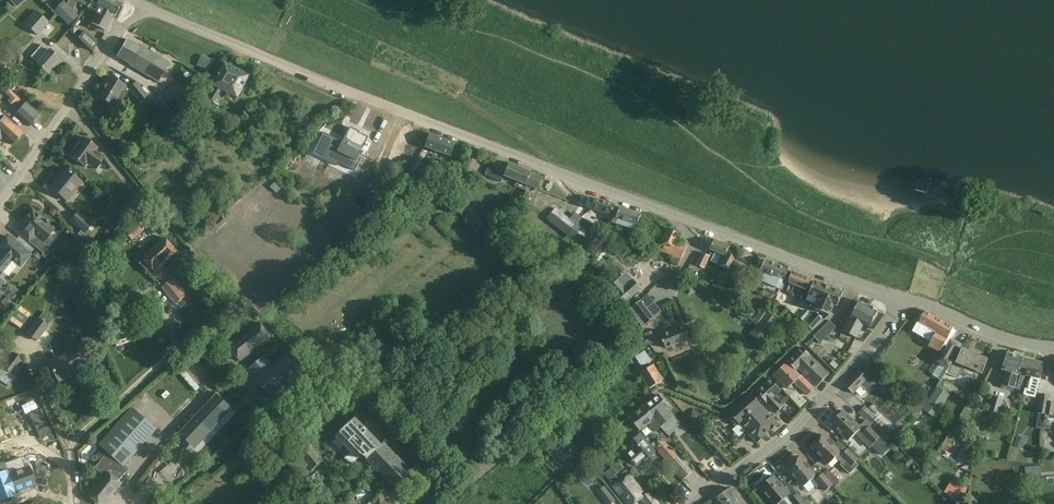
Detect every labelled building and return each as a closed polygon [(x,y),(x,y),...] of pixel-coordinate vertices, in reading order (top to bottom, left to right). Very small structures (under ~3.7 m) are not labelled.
[(116,14),(121,5),(112,0),(91,0),(100,6),(91,23),(105,30),(114,14),(116,14)] [(78,16),(63,1),(53,10),(68,25),(78,16)] [(48,22),(35,11),(24,24),(37,35),(48,22)] [(68,29),(73,34),(78,28),(73,23),(68,29)] [(85,30),(79,37),(94,50),(100,44),(85,30)] [(23,46),(14,39),(7,46),(16,54),(23,46)] [(140,48),(126,39),(116,56),(130,64),(129,65),(158,82),(169,63),(141,47),(140,48)] [(36,51),(31,57),(37,62),(36,64),(43,70),(51,77),(58,70),(54,67),(60,60),(58,58),(50,51),(48,50),(47,51),(41,45),(36,51)] [(250,75),(225,64),(206,97),(218,105),(226,92),(237,98),(250,75)] [(106,85),(99,98),(111,105),(110,107),(117,110),(127,94),(122,91),(125,86),(118,81),(108,76),(103,84),(106,85)] [(174,82),(154,103),(165,114),(185,92),(174,82)] [(146,96),(135,83),(128,88),(139,102),(146,96)] [(39,115),(25,103),(22,106),(19,103),(13,110),(16,113),(15,114),(29,127),(39,115)] [(152,105),(144,108),(148,119),(156,115),(152,105)] [(263,122),(249,108),(239,118),(253,132),(263,122)] [(3,137),(12,145),(23,133),(15,126),(4,116),(0,121),(0,139),(3,137)] [(324,133),(320,142),(330,147),(324,159),(323,159),(337,166),(339,163),(355,171),(362,158),(361,157),(359,156),(364,146),(368,137),(355,130),(350,128),(350,127),(342,142),(338,140),(324,133)] [(455,144),(430,134),(425,147),(450,156),(455,144)] [(95,151),(97,148),(89,142),(90,141),(85,137),(84,138),(82,137),(69,155),(86,167),(88,164),(95,169),(104,157),(95,151)] [(372,168),(380,176),(388,168),(380,160),(372,168)] [(433,167),(427,160),(402,183),(405,186),(390,200),(389,199),(381,206),(386,212),(424,178),(422,176),(433,167)] [(489,166),(485,175),(501,182),(504,175),(528,185),(524,194),(521,202),(532,207),(543,179),(531,174),(531,172),(509,163),(505,173),(489,166)] [(64,168),(49,187),(51,189),(66,201),(69,197),(67,195),(79,181),(64,169),(64,168)] [(918,182),(915,191),(922,193),(926,194),(929,185),(918,182)] [(549,192),(546,197),(558,204),(561,199),(549,192)] [(611,215),(614,205),(595,199),(594,200),(589,198),(586,207),(611,215)] [(128,226),(141,214),(134,206),(121,218),(128,226)] [(52,207),(48,212),(53,216),(57,212),(52,207)] [(555,208),(547,219),(555,226),(567,235),(576,224),(555,208)] [(641,215),(620,208),(616,218),(637,225),(641,215)] [(27,229),(21,236),(42,254),(42,255),(49,261),(53,256),(46,250),(49,247),(43,242),(53,229),(46,223),(48,222),(46,220),(46,221),(32,209),(20,223),(27,229)] [(99,230),(77,213),(71,221),(82,230),(78,234),(88,243),(99,230)] [(119,225),(122,221),(114,215),(111,219),(119,225)] [(149,225),(142,218),(126,232),(132,240),(149,225)] [(594,237),(577,223),(576,225),(576,224),(567,235),(564,239),(570,244),(573,240),(584,249),(594,237)] [(680,234),(667,228),(658,249),(673,256),(670,263),(678,266),(688,245),(677,240),(680,234)] [(1,274),(12,261),(20,268),(31,255),(17,244),(8,236),(0,246),(0,272),(1,274)] [(177,251),(164,238),(142,259),(155,272),(177,251)] [(710,263),(728,270),(734,258),(735,257),(726,253),(729,247),(714,240),(710,250),(715,253),(710,263)] [(85,254),(91,260),(95,256),(89,250),(85,254)] [(709,256),(701,252),(696,264),(704,267),(709,256)] [(728,270),(727,271),(738,276),(744,263),(734,258),(728,270)] [(764,273),(758,286),(777,295),(780,290),(782,284),(784,280),(788,270),(765,261),(761,271),(760,271),(764,273)] [(811,280),(792,272),(787,283),(807,291),(811,280)] [(186,296),(172,279),(162,288),(176,304),(186,296)] [(614,283),(610,287),(617,294),(625,303),(641,288),(633,280),(624,288),(617,280),(614,283)] [(681,288),(676,281),(669,285),(674,293),(681,288)] [(842,294),(840,292),(840,291),(839,290),(836,288),(834,288),(833,290),(830,288),(823,285),(822,285),(814,281),(804,305),(829,315),(833,305),(834,306),(837,307),(842,294)] [(688,282),(681,286),(687,294),(693,290),(688,282)] [(782,284),(780,289),(787,292),(788,288),(788,286),(782,284)] [(12,302),(16,296),(7,288),(2,294),(12,302)] [(639,301),(649,294),(645,289),(635,295),(639,301)] [(5,297),(1,302),(7,307),(12,302),(5,297)] [(640,301),(629,310),(643,326),(661,311),(658,307),(654,302),(646,308),(640,301)] [(850,317),(842,331),(855,338),(863,324),(869,327),(877,311),(875,310),(875,308),(872,307),(871,308),(858,301),(851,315),(850,317)] [(146,311),(140,302),(125,312),(130,321),(146,311)] [(808,311),(800,319),(805,323),(805,324),(812,330),(824,320),(815,313),(812,315),(808,311)] [(912,332),(930,342),(935,333),(939,335),(945,323),(924,311),(912,332)] [(777,321),(766,312),(758,323),(769,332),(777,321)] [(47,326),(38,318),(27,333),(36,341),(47,326)] [(836,327),(830,321),(813,337),(819,343),(836,327)] [(271,337),(259,323),(228,347),(239,361),(271,337)] [(930,342),(928,346),(940,352),(944,344),(947,346),(949,343),(956,331),(952,329),(953,327),(945,323),(939,335),(935,333),(930,342)] [(690,339),(684,326),(660,335),(666,349),(690,339)] [(947,370),(949,369),(953,362),(954,360),(950,358),(956,348),(949,343),(947,346),(937,362),(940,363),(932,375),(941,381),(947,370)] [(810,355),(802,348),(788,363),(795,370),(797,368),(816,387),(828,375),(809,356),(810,355)] [(958,379),(959,377),(963,366),(981,374),(983,369),(988,359),(962,348),(957,358),(955,363),(953,362),(949,369),(947,370),(948,371),(946,374),(958,379)] [(83,366),(74,349),(65,354),(66,356),(50,365),(60,382),(71,375),(70,374),(83,366)] [(652,361),(645,350),(635,356),(642,367),(652,361)] [(22,359),(12,352),(0,369),(15,380),(23,369),(18,365),(22,359)] [(1023,358),(1006,353),(1001,370),(1006,371),(1002,385),(1014,388),(1023,358)] [(300,371),(285,354),(272,365),(264,355),(247,370),(270,397),(300,371)] [(1026,375),(1031,377),(1028,389),(1025,388),(1023,394),(1024,395),(1035,397),(1044,363),(1023,358),(1020,368),(1018,379),(1024,381),(1025,375),(1026,375)] [(833,361),(829,364),(835,369),(838,366),(833,361)] [(800,376),(787,362),(774,375),(787,389),(794,383),(807,397),(814,390),(801,376),(800,376)] [(242,372),(236,365),(214,383),(220,389),(242,372)] [(663,380),(654,365),(640,374),(649,389),(663,380)] [(883,382),(868,368),(862,374),(858,370),(844,385),(852,393),(860,385),(866,391),(873,384),(877,388),(883,382)] [(781,391),(770,379),(756,392),(776,414),(784,406),(775,397),(781,391)] [(937,386),(922,409),(934,417),(949,394),(937,386)] [(228,404),(216,393),(179,433),(191,444),(228,404)] [(909,395),(904,402),(910,410),(913,415),(919,413),(922,409),(928,399),(917,393),(914,398),(909,395)] [(1045,415),(1048,395),(1041,394),(1038,413),(1045,415)] [(658,395),(644,407),(660,427),(663,430),(666,428),(675,421),(672,417),(666,410),(668,408),(658,395)] [(778,424),(752,395),(727,418),(734,426),(738,423),(757,444),(764,436),(760,431),(765,426),(770,431),(778,424)] [(1045,415),(1053,416),(1053,411),(1053,408),(1053,403),(1051,402),(1048,402),(1049,395),(1048,395),(1045,415)] [(240,405),(246,401),(243,396),(236,400),(240,405)] [(1003,399),(994,396),(989,410),(991,411),(989,418),(992,424),(998,426),(1004,423),(1006,416),(1003,411),(999,409),(1003,399)] [(874,403),(868,409),(875,415),(881,409),(874,403)] [(894,425),(896,427),(892,430),(875,415),(868,409),(865,406),(859,413),(887,438),(888,438),(897,429),(913,415),(910,410),(894,425)] [(644,407),(629,418),(636,426),(640,431),(649,424),(655,431),(657,429),(660,427),(644,407)] [(134,410),(101,446),(109,452),(105,457),(104,456),(94,468),(102,474),(90,489),(93,491),(90,495),(100,503),(104,503),(121,483),(118,481),(125,472),(120,468),(123,465),(124,465),(155,431),(153,429),(134,410)] [(841,412),(839,410),(834,416),(836,418),(830,423),(843,436),(848,441),(855,434),(861,440),(865,436),(873,444),(879,438),(868,427),(863,432),(860,429),(843,411),(841,412)] [(1045,415),(1038,413),(1035,428),(1043,429),(1045,415)] [(379,447),(381,445),(355,419),(336,437),(337,438),(333,442),(340,449),(344,445),(351,453),(345,459),(351,465),(362,455),(373,466),(386,454),(379,447)] [(681,430),(696,447),(704,440),(689,423),(681,430)] [(561,434),(555,439),(559,444),(565,439),(561,434)] [(654,452),(640,435),(628,445),(633,451),(627,455),(637,466),(642,462),(654,452)] [(840,452),(823,435),(810,447),(828,465),(835,458),(842,464),(841,465),(849,474),(859,465),(856,462),(858,460),(847,449),(842,455),(840,453),(840,452)] [(661,440),(659,438),(653,444),(652,443),(651,444),(654,447),(654,446),(684,479),(692,472),(662,439),(661,440)] [(1016,438),(1014,446),(1022,448),(1025,441),(1016,438)] [(696,448),(716,469),(725,461),(705,440),(696,448)] [(383,443),(381,445),(379,447),(386,454),(373,466),(395,488),(412,472),(383,443)] [(323,460),(310,445),(288,464),(297,475),(308,466),(311,470),(323,460)] [(899,450),(894,455),(900,461),(905,456),(899,450)] [(21,457),(4,463),(15,495),(16,495),(15,493),(35,486),(28,466),(25,468),(21,457)] [(816,476),(799,457),(786,468),(803,488),(810,481),(816,488),(820,485),(826,491),(832,486),(822,474),(817,478),(815,477),(816,476)] [(2,500),(3,503),(11,500),(10,497),(15,495),(4,463),(0,465),(0,501),(2,500)] [(574,470),(582,478),(589,471),(581,463),(574,470)] [(144,482),(158,492),(166,480),(172,484),(179,474),(166,465),(161,472),(154,467),(144,482)] [(1041,465),(1025,466),(1025,474),(1041,474),(1041,465)] [(822,474),(832,486),(833,487),(839,482),(828,469),(822,474)] [(628,475),(612,488),(625,503),(635,503),(641,499),(645,503),(658,503),(648,492),(645,495),(628,475)] [(759,487),(773,503),(792,503),(793,503),(794,503),(805,503),(801,499),(797,494),(791,499),(788,496),(789,495),(780,484),(773,476),(771,477),(770,475),(763,480),(765,483),(759,487)] [(564,476),(556,484),(560,488),(567,480),(564,476)] [(672,490),(660,477),(649,486),(660,500),(672,490)] [(944,492),(956,503),(962,503),(967,487),(952,480),(944,492)] [(604,486),(597,491),(607,503),(611,503),(615,501),(604,486)] [(729,488),(714,499),(718,503),(741,503),(729,488)] [(801,498),(806,503),(810,503),(811,503),(805,495),(801,498)]
